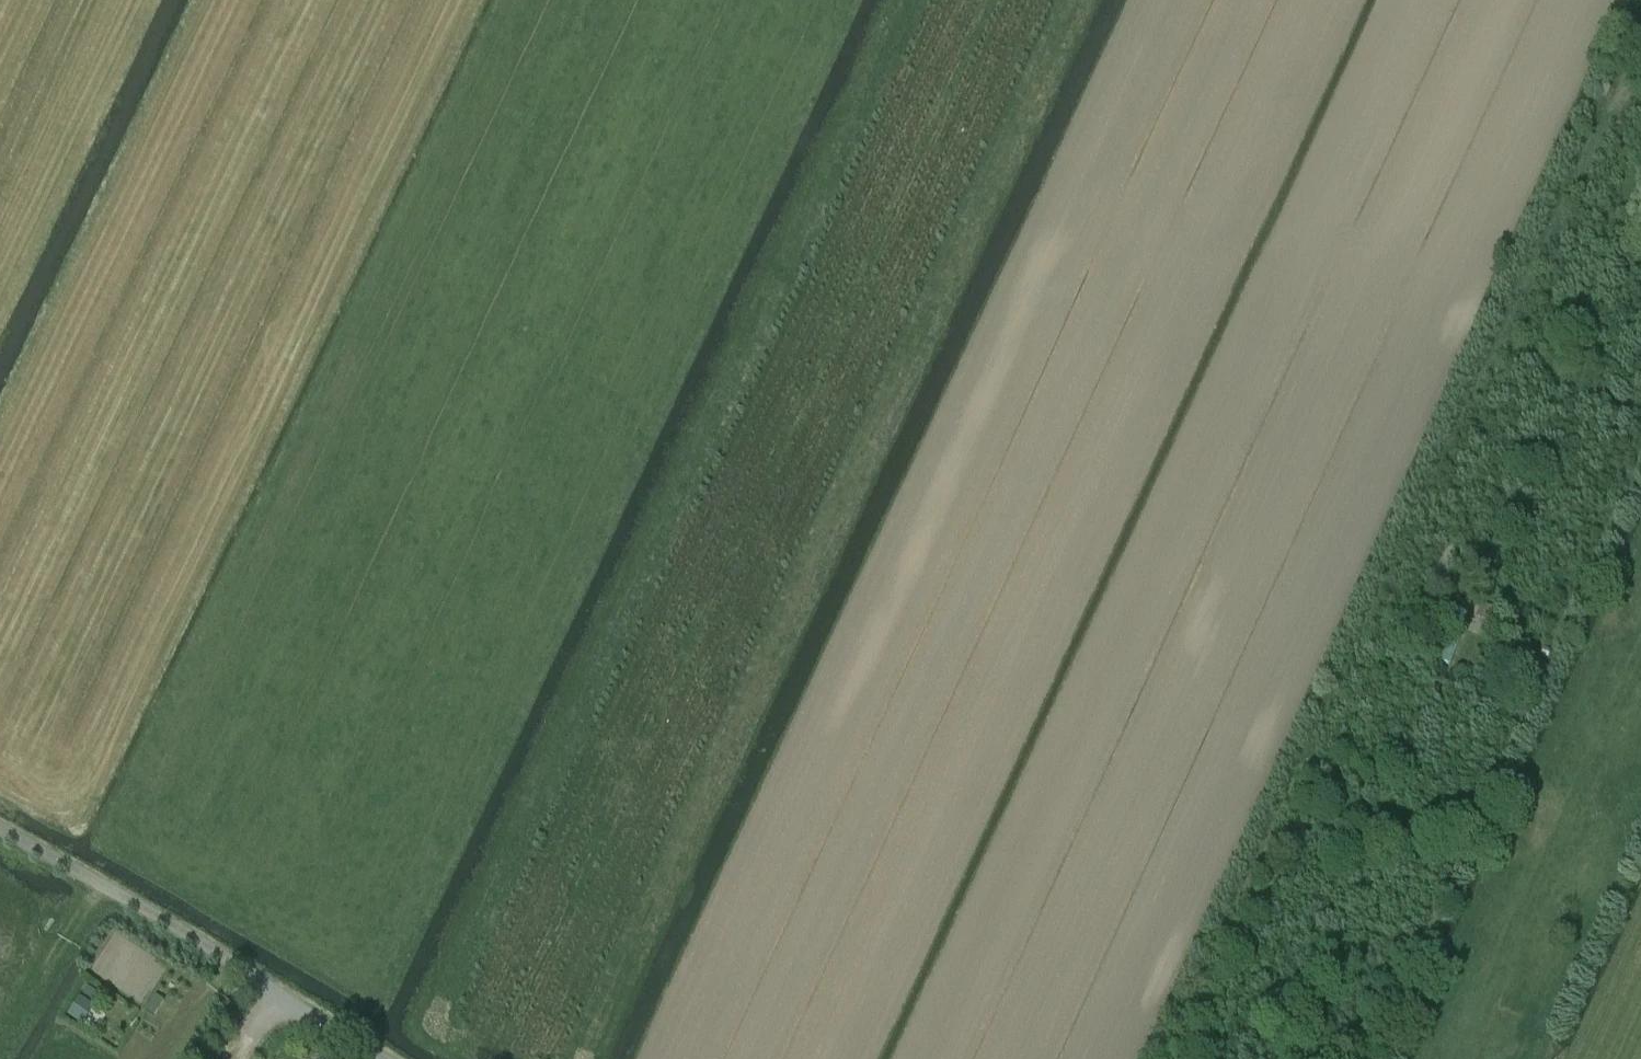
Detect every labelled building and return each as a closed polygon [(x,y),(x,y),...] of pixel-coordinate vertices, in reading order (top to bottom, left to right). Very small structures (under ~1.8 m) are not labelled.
[(1482,604),(1474,623),(1495,631),(1499,621),(1489,616),(1493,609),(1482,604)] [(1444,635),(1434,658),(1450,665),(1460,642),(1444,635)] [(1539,648),(1537,655),(1548,659),(1550,652),(1539,648)] [(88,987),(84,993),(92,999),(96,992),(88,987)] [(83,1025),(94,1005),(79,996),(68,1015),(83,1025)]
